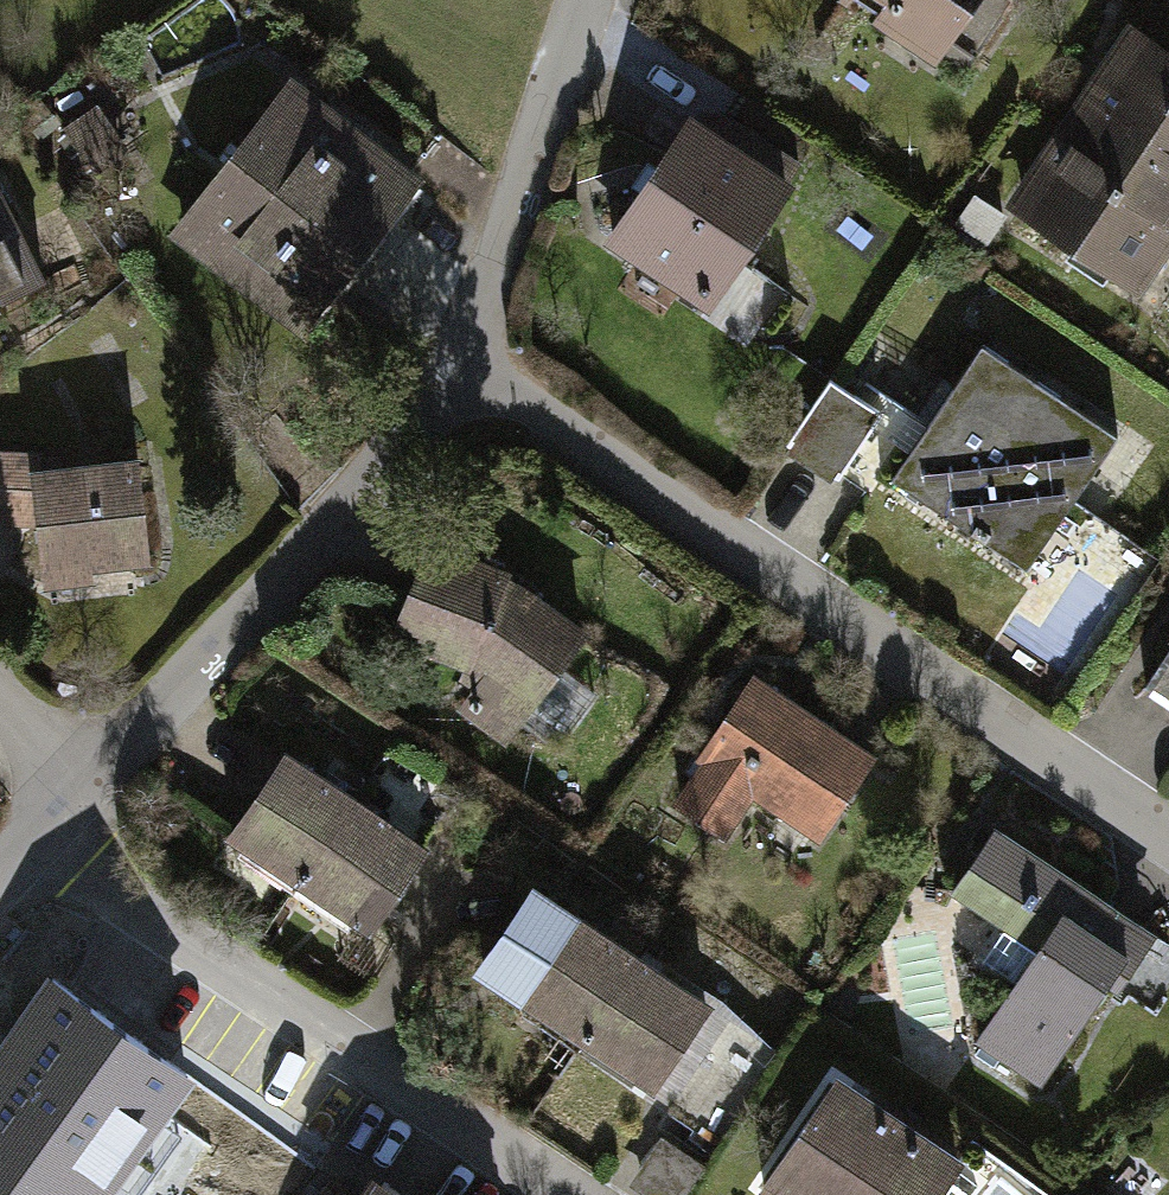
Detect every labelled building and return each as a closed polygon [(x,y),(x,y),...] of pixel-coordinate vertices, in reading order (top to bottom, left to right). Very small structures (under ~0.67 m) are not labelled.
[(849,12),(857,0),(831,0),(849,12)] [(849,12),(954,78),(1003,0),(857,0),(849,12)] [(1133,12),(1002,211),(1148,306),(1168,273),(1168,35),(1133,12)] [(432,173),(288,62),(160,227),(305,338),(432,173)] [(809,174),(684,94),(584,251),(709,330),(809,174)] [(3,174),(0,175),(0,307),(54,281),(3,174)] [(1128,426),(986,332),(888,478),(1029,573),(1128,426)] [(850,384),(793,437),(833,480),(890,426),(850,384)] [(0,442),(0,527),(43,529),(36,459),(48,458),(47,442),(0,442)] [(48,458),(36,459),(43,523),(43,529),(49,582),(160,570),(147,447),(48,458)] [(514,594),(409,559),(373,660),(463,691),(527,732),(588,647),(514,594)] [(1130,699),(1168,724),(1168,638),(1130,699)] [(572,676),(542,728),(570,743),(600,692),(572,676)] [(881,769),(744,676),(649,815),(715,859),(741,820),(813,869),(881,769)] [(350,808),(275,759),(208,860),(283,909),(350,808)] [(423,857),(350,808),(283,909),(356,958),(423,857)] [(1159,928),(1007,821),(961,886),(1039,942),(973,1036),(1046,1088),(1159,928)] [(633,968),(519,893),(453,993),(567,1068),(633,968)] [(55,963),(0,1040),(0,1171),(34,1194),(116,1194),(206,1070),(55,963)] [(726,1029),(633,968),(567,1068),(660,1129),(726,1029)] [(837,1072),(758,1194),(958,1194),(979,1162),(837,1072)] [(712,1166),(669,1135),(634,1183),(652,1194),(692,1194),(712,1166)]
